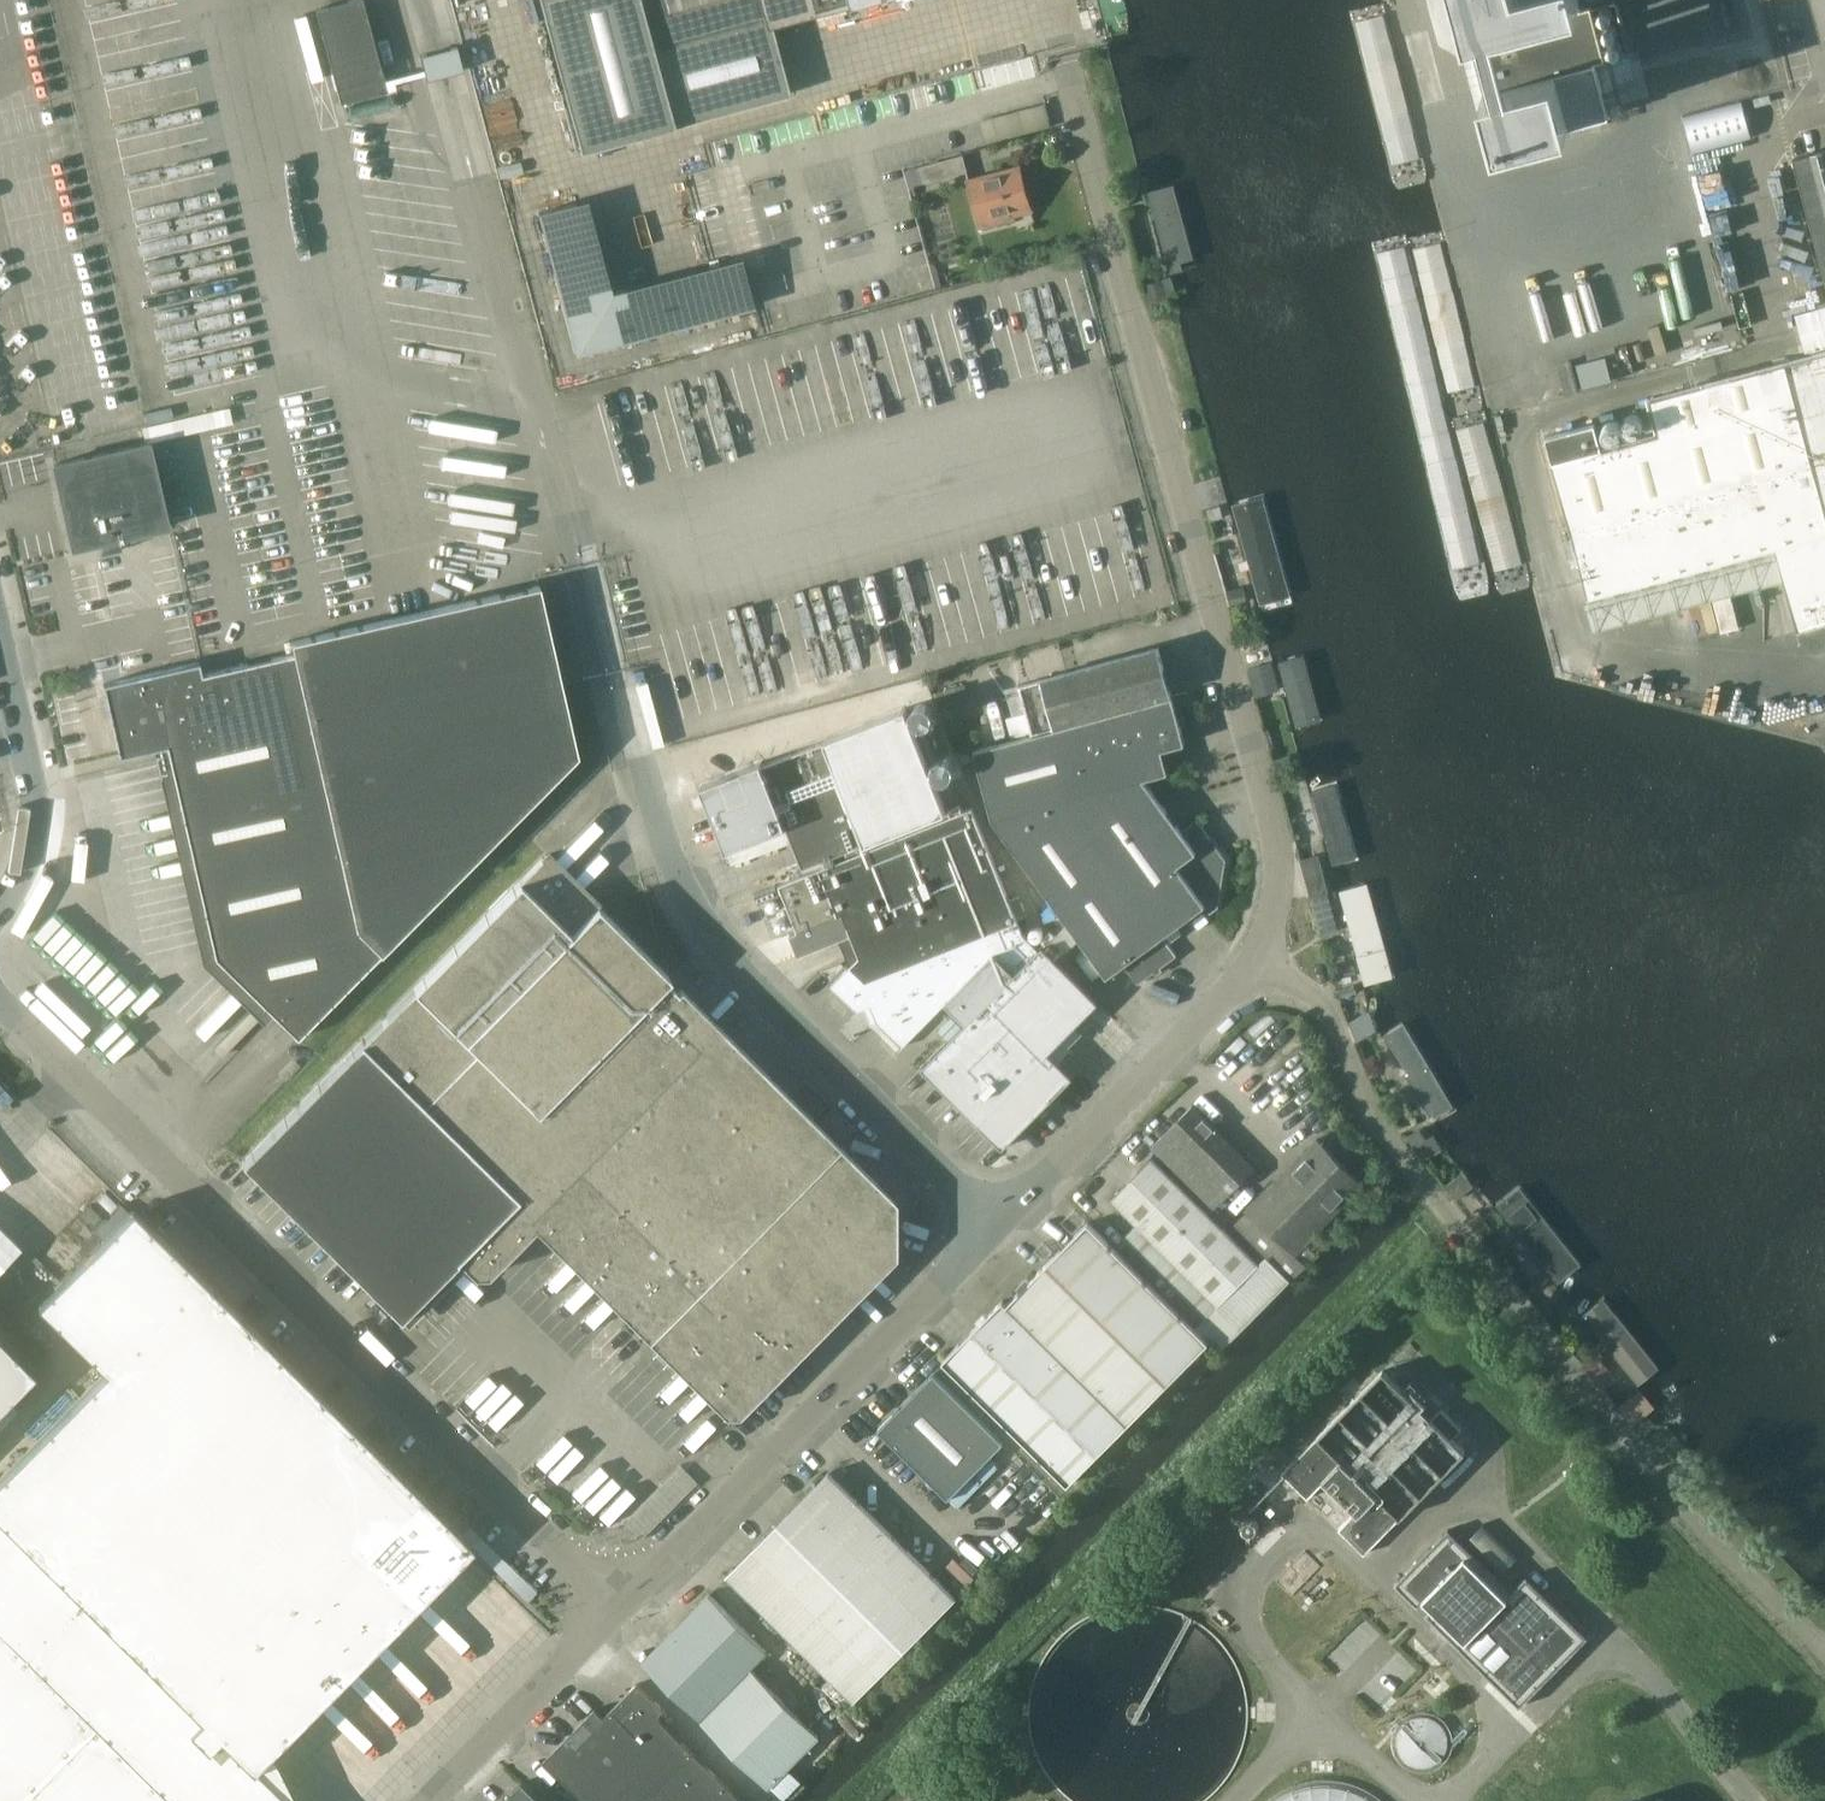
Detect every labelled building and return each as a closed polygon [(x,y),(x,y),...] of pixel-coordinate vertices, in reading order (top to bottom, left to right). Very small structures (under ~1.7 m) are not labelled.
[(386,90),(363,0),(351,0),(317,9),(341,102),(386,90)] [(579,150),(782,96),(762,22),(839,0),(539,0),(579,150)] [(1491,92),(1605,60),(1590,7),(1477,39),(1491,92)] [(1742,101),(1683,116),(1692,153),(1752,137),(1742,101)] [(1793,159),(1824,280),(1824,150),(1793,159)] [(969,171),(964,155),(906,171),(910,187),(969,171)] [(980,228),(1014,219),(1011,207),(1029,202),(1020,167),(993,174),(994,179),(969,186),(980,228)] [(1140,182),(1174,308),(1216,296),(1181,171),(1140,182)] [(576,354),(755,306),(746,271),(602,309),(574,203),(538,212),(576,354)] [(1649,399),(1658,434),(1551,463),(1588,600),(1775,550),(1796,630),(1824,622),(1824,352),(1649,399)] [(1536,463),(1588,453),(1583,426),(1530,436),(1536,463)] [(167,527),(148,442),(52,464),(58,491),(61,490),(63,498),(60,498),(72,548),(167,527)] [(1263,465),(1220,477),(1265,639),(1308,627),(1263,465)] [(577,755),(538,585),(290,642),(293,654),(201,674),(198,662),(102,684),(118,757),(166,746),(214,956),(297,1038),(380,954),(577,755)] [(1241,586),(1227,590),(1231,604),(1245,600),(1241,586)] [(1308,627),(1265,639),(1300,765),(1343,753),(1308,627)] [(1078,720),(1171,695),(1159,648),(1065,673),(1078,720)] [(1271,662),(1247,669),(1255,696),(1279,689),(1274,674),(1271,662)] [(966,685),(934,694),(940,709),(970,700),(966,685)] [(1181,832),(1143,779),(1168,773),(1162,750),(1185,744),(1172,697),(974,751),(992,820),(1107,977),(1124,965),(1138,984),(1154,972),(1156,975),(1163,970),(1161,968),(1177,956),(1163,936),(1204,906),(1210,914),(1219,908),(1226,860),(1216,847),(1197,820),(1181,832)] [(928,704),(913,709),(926,739),(940,735),(928,704)] [(946,811),(906,708),(783,757),(782,755),(757,764),(785,835),(790,834),(803,867),(946,811)] [(1343,753),(1300,765),(1336,891),(1379,879),(1343,753)] [(1017,921),(972,807),(779,884),(798,931),(843,913),(860,956),(850,966),(831,986),(857,1012),(870,1006),(877,1023),(903,1047),(946,1003),(941,991),(961,983),(963,986),(994,954),(998,958),(1022,935),(1017,921)] [(569,873),(578,883),(599,862),(590,853),(569,873)] [(400,1310),(462,1252),(462,1266),(471,1274),(487,1276),(534,1228),(723,1415),(737,1415),(894,1255),(894,1201),(680,989),(676,991),(666,981),(669,978),(545,855),(244,1160),(400,1310)] [(1318,855),(1299,860),(1303,873),(1306,883),(1324,878),(1318,855)] [(1379,879),(1336,891),(1349,940),(1365,994),(1408,982),(1379,879)] [(775,887),(756,895),(759,902),(778,894),(775,887)] [(1328,893),(1310,898),(1316,917),(1333,912),(1328,893)] [(991,999),(1060,1065),(1072,1053),(1060,1041),(1098,1002),(1042,947),(991,999)] [(1071,1076),(1060,1065),(991,999),(922,1068),(979,1123),(985,1117),(988,1120),(996,1126),(999,1127),(1003,1128),(1006,1128),(1010,1126),(1030,1107),(1036,1112),(1071,1076)] [(1415,1009),(1374,1022),(1377,1034),(1434,1132),(1472,1111),(1415,1009)] [(845,1139),(855,1130),(833,1108),(824,1118),(845,1139)] [(1213,1209),(1252,1168),(1189,1109),(1152,1148),(1213,1209)] [(1420,1128),(1406,1137),(1414,1148),(1427,1139),(1420,1128)] [(1295,1255),(1364,1185),(1317,1139),(1248,1208),(1295,1255)] [(1151,1157),(1110,1199),(1136,1225),(1126,1235),(1205,1317),(1217,1305),(1259,1264),(1151,1157)] [(1521,1175),(1487,1202),(1561,1295),(1595,1268),(1521,1175)] [(472,1546),(134,1213),(44,1304),(115,1370),(6,1471),(0,1477),(0,1800),(287,1800),(253,1767),(472,1546)] [(1209,1342),(1088,1222),(1007,1304),(1002,1300),(943,1361),(1068,1485),(1209,1342)] [(1606,1283),(1572,1310),(1643,1397),(1675,1370),(1606,1283)] [(1466,1451),(1384,1371),(1284,1472),(1366,1553),(1466,1451)] [(947,1499),(1003,1442),(933,1373),(877,1430),(947,1499)] [(853,1700),(956,1597),(829,1472),(726,1575),(853,1700)] [(1482,1524),(1463,1544),(1497,1576),(1516,1556),(1482,1524)] [(1514,1593),(1448,1530),(1394,1586),(1521,1707),(1588,1637),(1527,1579),(1514,1593)] [(767,1786),(818,1735),(750,1669),(768,1651),(709,1593),(641,1661),(767,1786)] [(1373,1705),(1385,1693),(1374,1681),(1362,1692),(1373,1705)] [(642,1781),(681,1741),(657,1718),(664,1710),(637,1683),(603,1717),(602,1718),(628,1744),(617,1756),(642,1781)] [(602,1718),(603,1717),(595,1709),(569,1735),(603,1769),(617,1756),(628,1744),(602,1718)] [(1437,1766),(1445,1724),(1398,1715),(1389,1757),(1437,1766)] [(577,1795),(603,1769),(569,1735),(543,1761),(577,1795)] [(680,1792),(706,1766),(681,1741),(642,1781),(662,1800),(672,1800),(680,1792)] [(642,1781),(617,1756),(603,1769),(577,1795),(583,1800),(622,1800),(642,1781)] [(689,1800),(741,1800),(706,1766),(680,1792),(689,1800)] [(642,1781),(622,1800),(662,1800),(642,1781)] [(522,1782),(503,1800),(541,1800),(522,1782)] [(1275,1788),(1262,1800),(1369,1800),(1361,1793),(1323,1783),(1275,1788)] [(680,1792),(672,1800),(689,1800),(680,1792)]
